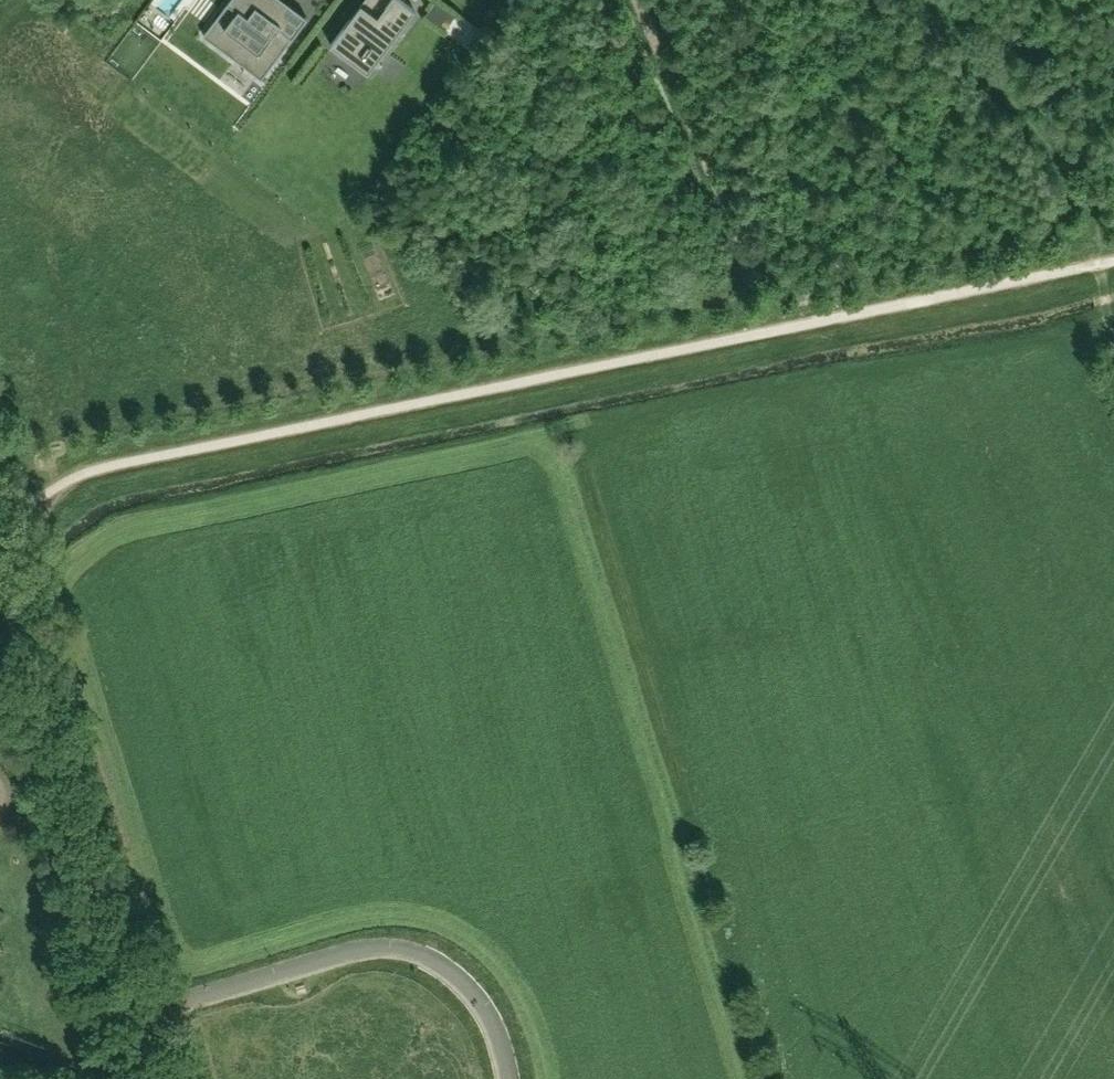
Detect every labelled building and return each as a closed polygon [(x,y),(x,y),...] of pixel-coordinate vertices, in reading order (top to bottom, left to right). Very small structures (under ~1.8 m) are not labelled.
[(269,15),(280,0),(230,0),(228,3),(237,10),(220,34),(242,50),(246,45),(268,61),(281,43),(286,47),(295,35),(269,15)] [(416,10),(403,0),(390,0),(389,1),(388,0),(370,0),(362,11),(359,8),(331,44),(333,46),(335,43),(358,60),(362,54),(364,55),(374,42),(385,50),(416,10)] [(437,0),(427,13),(447,27),(456,14),(437,0)]
